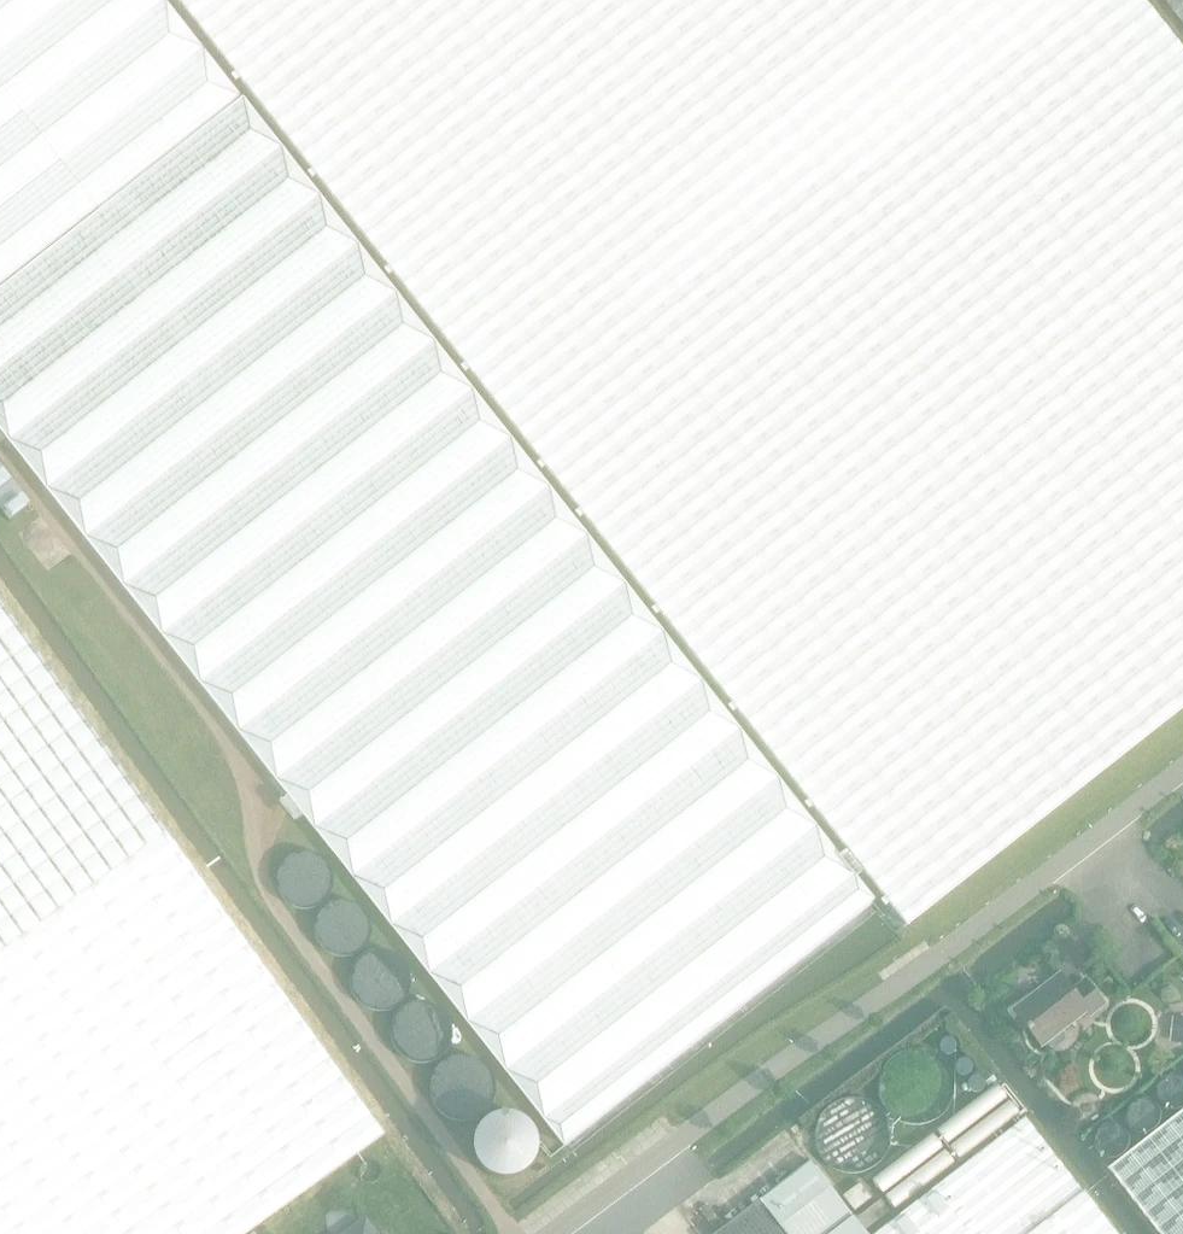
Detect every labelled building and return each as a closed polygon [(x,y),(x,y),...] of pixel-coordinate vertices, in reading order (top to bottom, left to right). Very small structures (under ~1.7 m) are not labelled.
[(564,1145),(873,899),(359,244),(243,98),(241,100),(163,0),(0,0),(0,433),(564,1145)] [(906,925),(1182,706),(1182,51),(1143,0),(178,0),(906,925)] [(1182,21),(1182,0),(1167,0),(1182,21)] [(10,520),(31,504),(30,503),(29,504),(25,499),(26,498),(0,464),(0,507),(10,520)] [(385,1136),(208,890),(11,616),(0,602),(0,1233),(248,1233),(385,1136)] [(1065,1034),(1062,1030),(1086,1011),(1090,1015),(1104,1004),(1085,980),(1072,990),(1060,975),(1043,988),(1046,992),(1017,1014),(1042,1045),(1045,1043),(1049,1046),(1056,1047),(1065,1040),(1065,1034)] [(1182,1044),(1182,1017),(1173,1016),(1170,1042),(1182,1044)] [(1110,1167),(1163,1233),(1182,1233),(1182,1110),(1110,1167)] [(1025,1118),(876,1233),(1115,1233),(1025,1118)] [(852,1215),(810,1161),(716,1233),(827,1233),(852,1215)] [(855,1211),(872,1198),(860,1183),(843,1196),(855,1211)] [(890,1212),(880,1200),(856,1219),(866,1230),(890,1212)] [(853,1217),(832,1233),(867,1233),(853,1217)] [(365,1226),(354,1233),(371,1233),(365,1226)]
